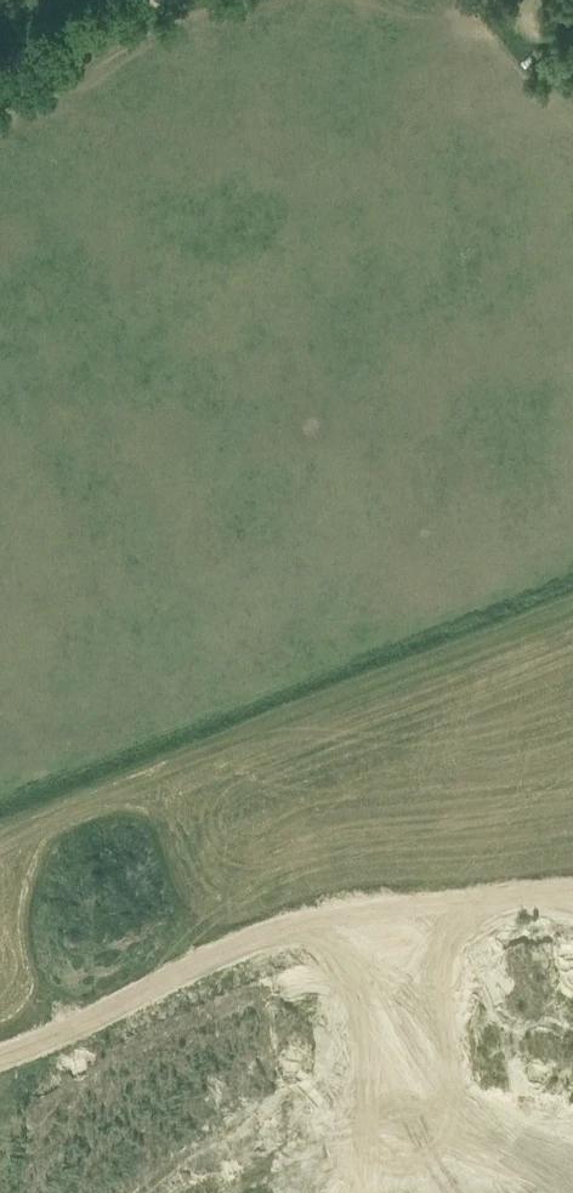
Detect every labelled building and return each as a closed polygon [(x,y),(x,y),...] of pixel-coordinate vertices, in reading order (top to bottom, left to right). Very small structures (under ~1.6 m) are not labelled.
[(565,85),(572,83),(572,54),(557,59),(565,85)]
